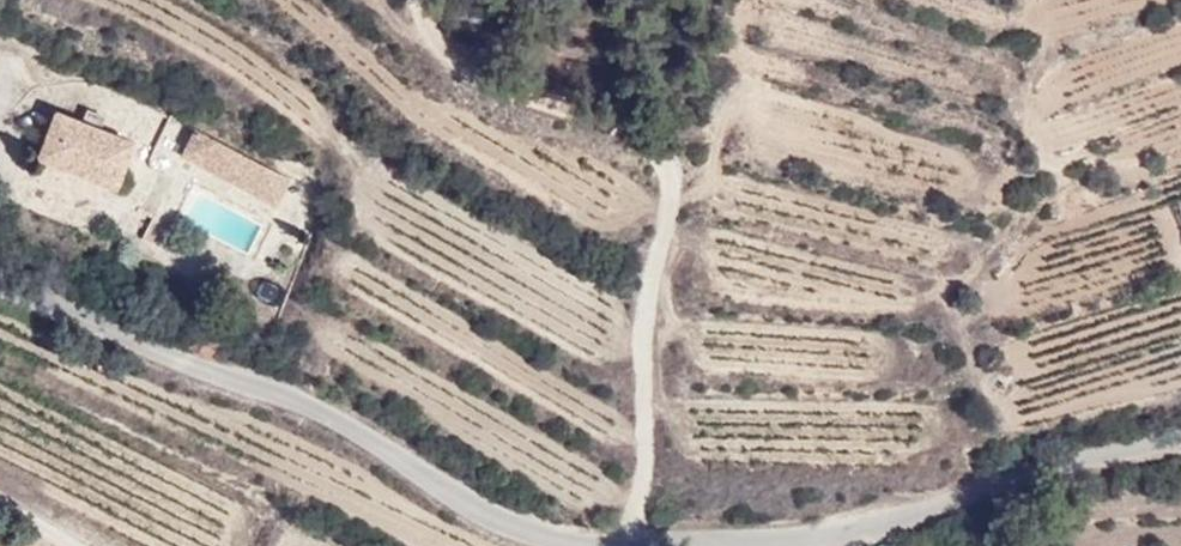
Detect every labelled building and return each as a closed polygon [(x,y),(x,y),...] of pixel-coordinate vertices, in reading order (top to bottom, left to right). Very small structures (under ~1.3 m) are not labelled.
[(149,147),(67,112),(52,168),(135,193),(149,147)] [(309,174),(213,127),(194,178),(283,218),(309,174)]
